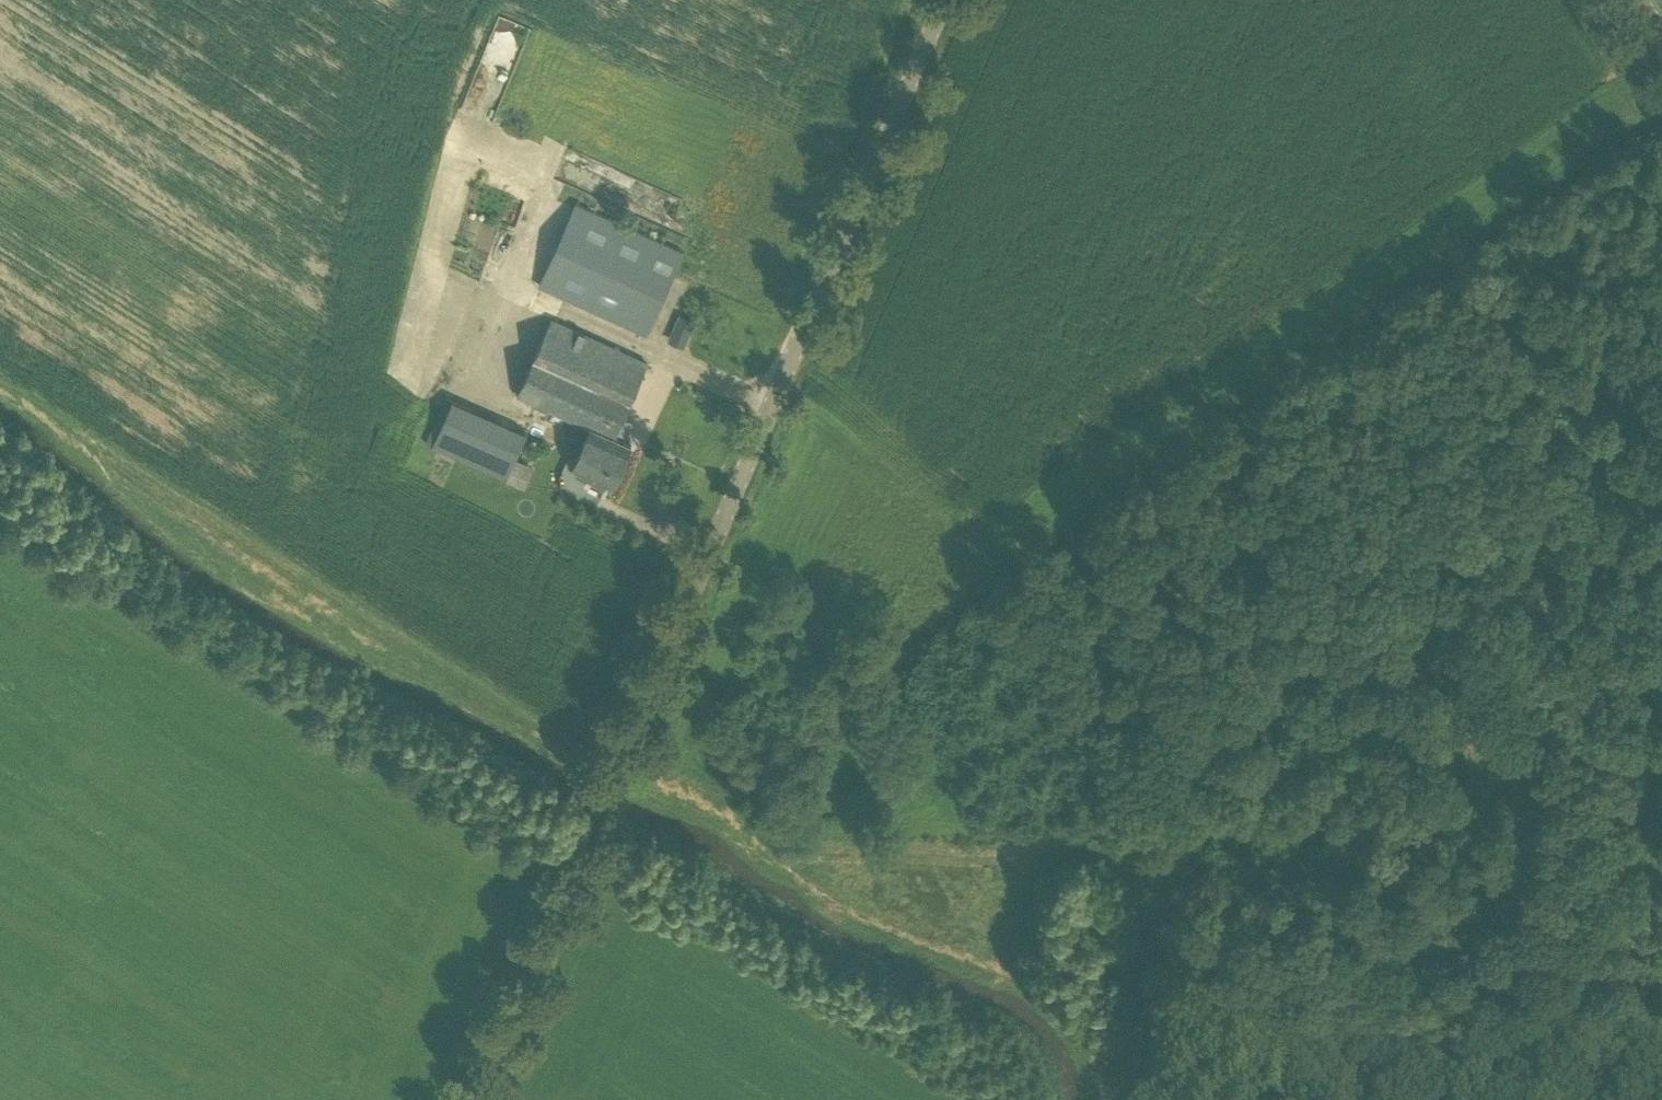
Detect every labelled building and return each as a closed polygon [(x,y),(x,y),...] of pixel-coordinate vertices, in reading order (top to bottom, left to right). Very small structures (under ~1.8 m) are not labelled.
[(647,334),(684,252),(576,203),(539,285),(647,334)] [(685,348),(696,321),(680,313),(667,340),(685,348)] [(648,363),(552,320),(541,343),(518,395),(590,428),(573,466),(579,469),(575,477),(604,490),(608,482),(613,485),(631,444),(614,437),(648,363)] [(506,478),(526,432),(454,400),(434,446),(506,478)]
